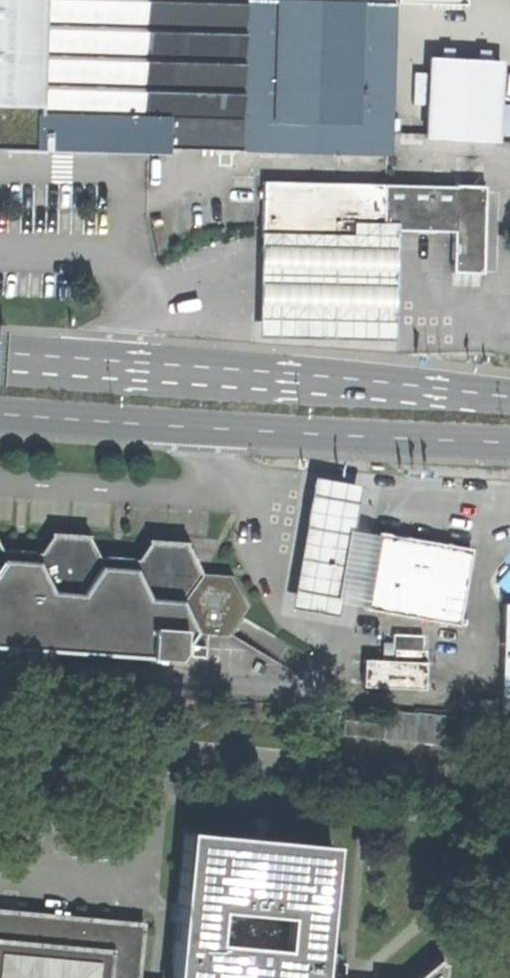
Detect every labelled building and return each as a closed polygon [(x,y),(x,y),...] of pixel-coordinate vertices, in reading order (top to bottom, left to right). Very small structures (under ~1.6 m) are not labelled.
[(164,153),(164,148),(387,154),(390,35),(425,36),(426,6),(391,5),(391,0),(0,0),(0,148),(164,153)] [(426,55),(423,136),(493,139),(496,58),(426,55)] [(355,228),(394,229),(450,231),(449,272),(478,273),(481,186),(451,185),(451,186),(260,180),(259,236),(355,239),(355,228)] [(257,236),(254,334),(391,338),(394,229),(355,228),(355,239),(259,236),(257,236)] [(357,484),(310,475),(287,607),(334,615),(337,599),(361,603),(374,531),(350,526),(357,484)] [(468,548),(374,531),(361,603),(360,609),(454,626),(468,548)] [(171,659),(190,631),(222,633),(234,617),(241,606),(226,576),(195,574),(180,543),(146,541),(128,568),(97,565),(83,536),(49,534),(30,561),(0,558),(0,647),(171,659)] [(500,604),(497,712),(509,713),(509,604),(500,604)] [(234,617),(222,633),(294,674),(304,656),(234,617)] [(389,634),(389,642),(426,643),(426,635),(389,634)] [(188,645),(187,656),(202,656),(202,646),(188,645)] [(391,661),(360,659),(359,685),(421,688),(422,650),(391,649),(391,661)] [(413,712),(383,709),(381,723),(380,738),(410,741),(413,712)] [(427,714),(413,712),(410,741),(424,743),(427,714)] [(443,715),(427,714),(424,743),(440,744),(443,715)] [(340,735),(380,738),(381,723),(341,720),(340,735)] [(181,830),(168,977),(317,977),(329,843),(181,830)] [(141,922),(0,909),(0,977),(136,977),(141,922)] [(443,963),(439,962),(436,959),(413,977),(442,977),(443,963)]
